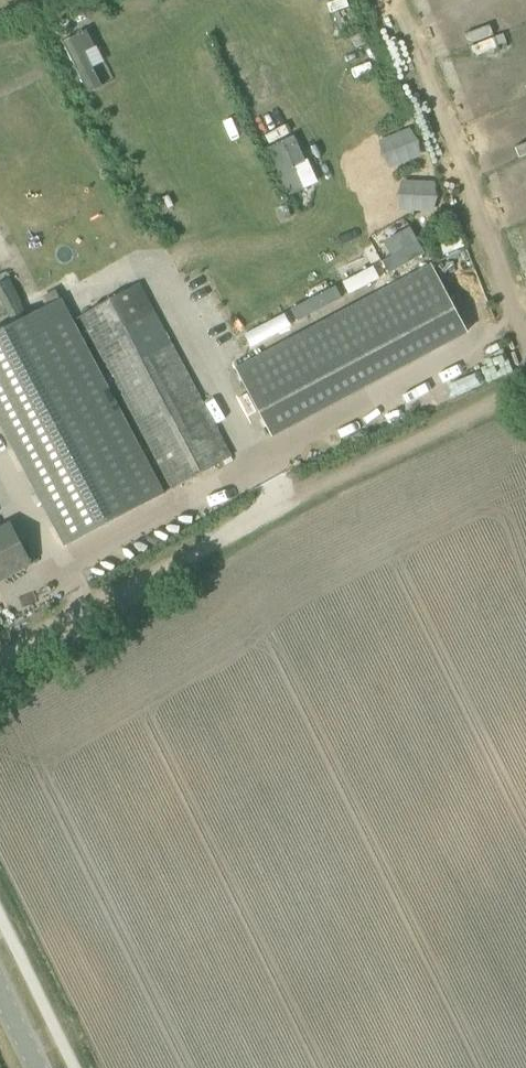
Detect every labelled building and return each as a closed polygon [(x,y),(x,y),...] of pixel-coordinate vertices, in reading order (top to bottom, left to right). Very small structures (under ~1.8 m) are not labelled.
[(254,106),(264,128),(285,119),(275,97),(254,106)] [(296,194),(320,183),(296,135),(272,147),(296,194)] [(10,253),(0,231),(0,258),(10,253)] [(422,241),(383,258),(389,272),(429,255),(422,241)] [(431,263),(234,368),(272,439),(468,333),(431,263)] [(178,489),(235,458),(141,284),(83,315),(178,489)] [(65,546),(164,493),(62,299),(0,331),(0,424),(65,546)] [(245,332),(250,346),(294,328),(289,315),(245,332)] [(31,564),(10,523),(0,527),(0,581),(31,564)]
